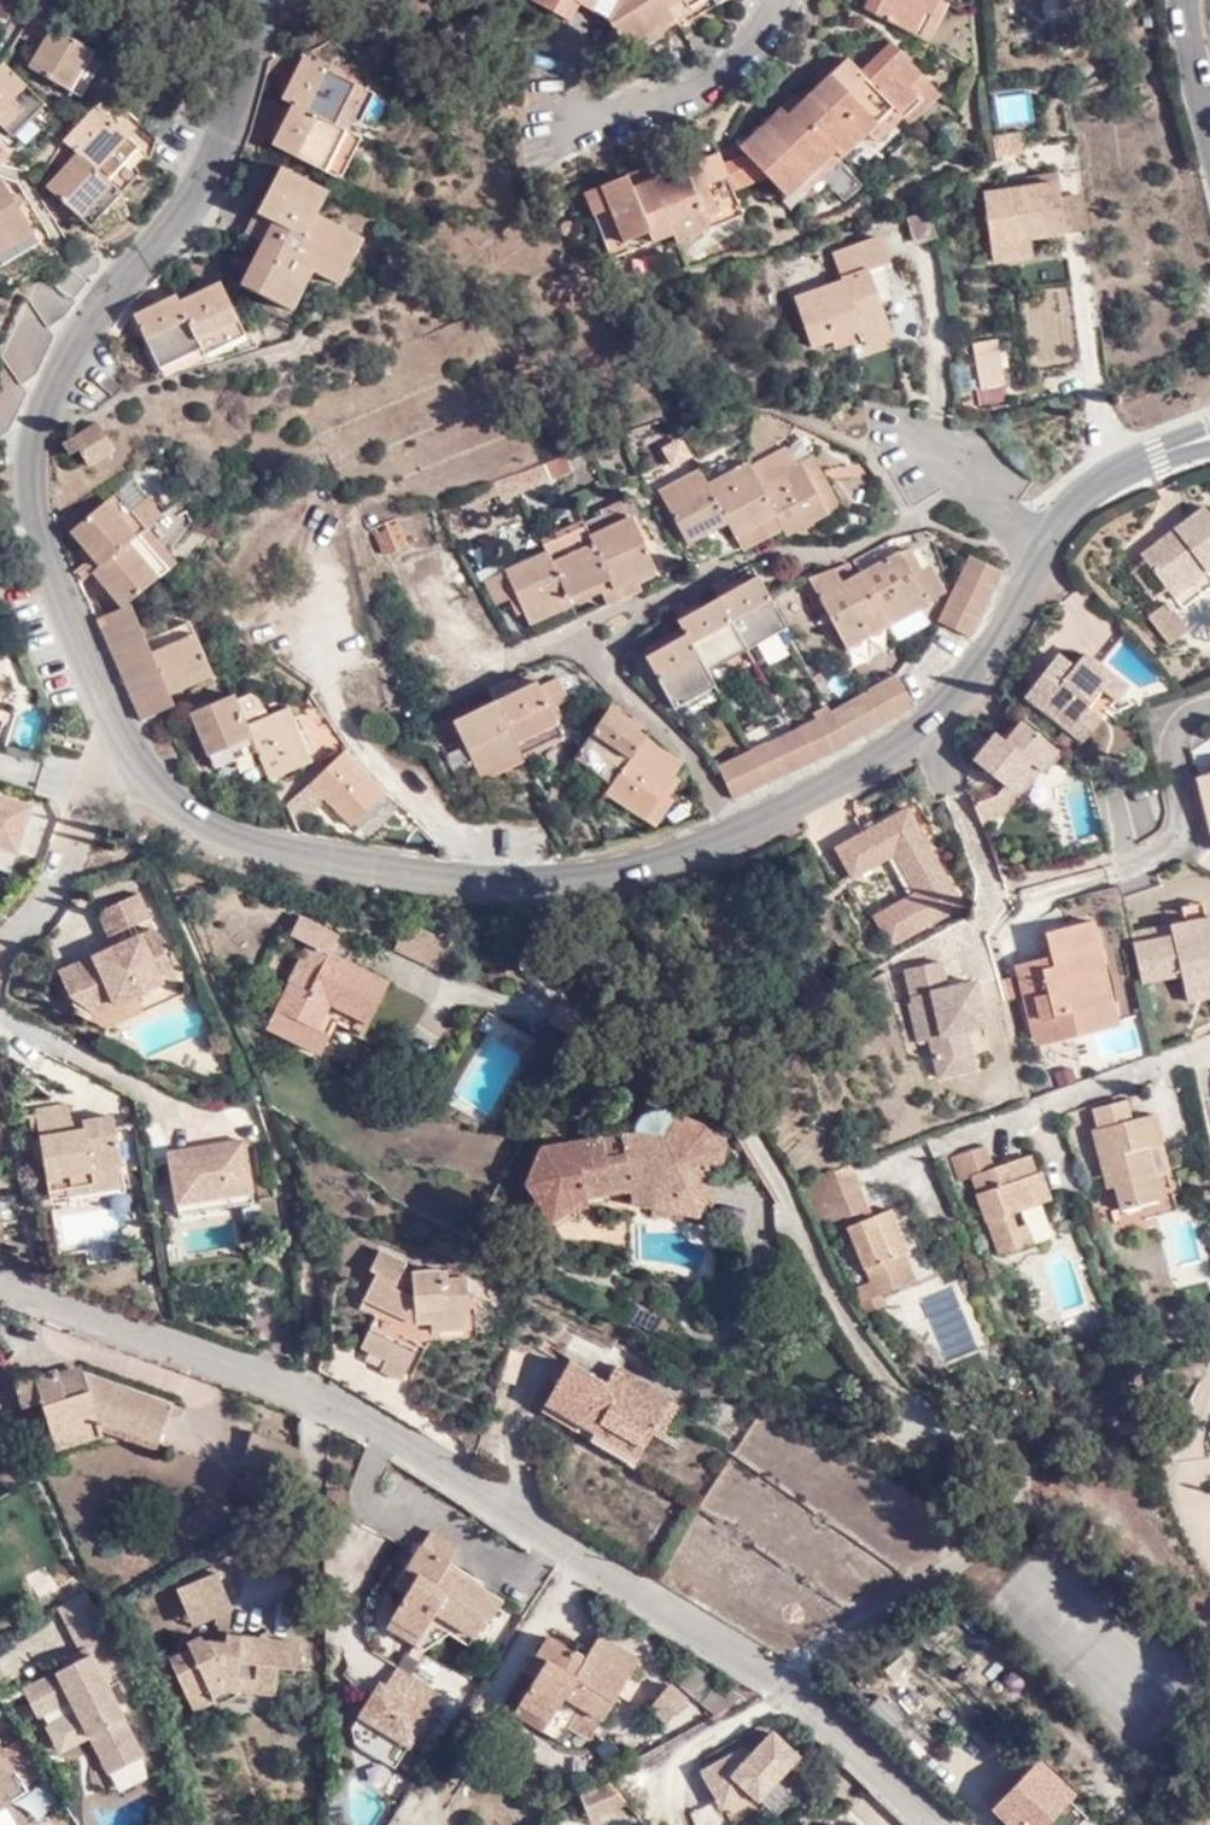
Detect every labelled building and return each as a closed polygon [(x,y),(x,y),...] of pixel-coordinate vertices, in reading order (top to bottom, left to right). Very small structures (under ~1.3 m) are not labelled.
[(569,21),(579,3),(592,9),(597,0),(530,0),(531,1),(569,21)] [(592,9),(605,18),(615,0),(597,0),(592,9)] [(605,18),(609,19),(621,0),(615,0),(605,18)] [(659,21),(662,22),(656,8),(667,2),(665,0),(621,0),(609,19),(623,42),(659,21)] [(667,2),(674,16),(679,25),(719,0),(665,0),(667,2)] [(862,6),(919,36),(931,12),(927,8),(932,0),(865,0),(862,6)] [(946,0),(945,0),(932,0),(927,8),(931,12),(919,36),(927,39),(946,0)] [(662,22),(674,16),(667,2),(656,8),(662,22)] [(39,46),(51,24),(30,12),(18,34),(39,46)] [(623,42),(630,53),(662,31),(659,21),(623,42)] [(102,53),(51,24),(39,46),(29,64),(80,94),(102,53)] [(886,54),(895,45),(890,40),(880,50),(886,54)] [(266,68),(288,80),(301,54),(286,45),(267,60),(266,68)] [(914,87),(924,77),(895,45),(886,54),(880,50),(859,69),(894,106),(899,110),(918,92),(914,87)] [(324,168),(344,128),(333,122),(354,83),(354,81),(301,54),(288,80),(281,97),(291,102),(272,143),(324,168)] [(859,69),(851,60),(845,56),(801,98),(786,113),(781,107),(740,145),(741,147),(742,148),(756,164),(786,194),(834,149),(840,155),(864,133),(894,106),(859,69)] [(2,60),(0,62),(0,123),(11,134),(43,101),(2,60)] [(905,117),(909,121),(938,92),(924,77),(914,87),(918,92),(899,110),(905,117)] [(333,122),(344,128),(353,109),(362,114),(373,92),(354,83),(333,122)] [(46,184),(90,224),(120,190),(139,169),(133,161),(124,154),(135,141),(98,108),(114,98),(109,93),(89,108),(63,137),(76,150),(46,184)] [(786,113),(801,98),(795,93),(781,107),(786,113)] [(1000,122),(1032,120),(1030,93),(998,95),(1000,122)] [(874,145),(905,117),(899,110),(894,106),(864,133),(874,145)] [(359,136),(344,128),(324,168),(340,176),(359,136)] [(993,135),(995,156),(1023,153),(1021,131),(993,135)] [(732,189),(756,164),(742,148),(741,147),(722,165),(732,189)] [(608,257),(612,256),(623,250),(620,240),(648,230),(650,241),(672,232),(675,240),(741,214),(732,189),(722,165),(718,153),(683,167),(681,160),(655,170),(657,177),(630,187),(625,173),(585,191),(608,257)] [(657,177),(655,170),(653,164),(625,173),(630,187),(657,177)] [(280,165),(256,212),(271,222),(262,240),(240,283),(290,308),(312,267),(337,281),(360,234),(313,211),(324,188),(280,165)] [(1029,188),(1059,186),(1058,176),(1028,178),(1029,188)] [(34,232),(1,179),(0,180),(0,253),(34,232)] [(1064,237),(1063,233),(1059,196),(1059,186),(1029,188),(983,192),(988,244),(1026,240),(1064,237)] [(120,190),(90,224),(98,231),(127,209),(120,190)] [(1063,233),(1088,232),(1083,194),(1059,196),(1063,233)] [(932,232),(919,196),(897,205),(911,241),(932,232)] [(271,222),(256,212),(246,230),(262,240),(271,222)] [(620,240),(623,250),(650,241),(648,230),(620,240)] [(867,268),(890,259),(881,234),(832,252),(841,280),(794,297),(810,341),(833,334),(858,324),(863,336),(863,341),(891,331),(879,299),(872,302),(868,293),(876,290),(867,268)] [(1028,258),(1026,240),(988,244),(989,260),(1028,258)] [(75,264),(86,275),(96,270),(97,263),(96,252),(83,257),(75,264)] [(178,299),(219,279),(222,277),(211,257),(187,263),(196,283),(175,292),(178,299)] [(895,258),(890,259),(867,268),(876,290),(884,287),(904,281),(895,258)] [(69,268),(83,279),(86,275),(75,264),(69,268)] [(798,290),(825,278),(819,265),(792,276),(798,290)] [(83,279),(69,268),(67,266),(55,282),(43,274),(35,283),(0,354),(0,434),(7,429),(2,420),(17,410),(12,400),(25,391),(19,381),(34,371),(29,361),(44,351),(39,342),(53,333),(48,324),(63,313),(74,299),(73,296),(84,282),(83,279)] [(244,333),(219,279),(178,299),(175,292),(133,313),(158,365),(200,346),(203,353),(244,333)] [(884,287),(876,290),(879,299),(886,297),(884,287)] [(879,299),(876,290),(868,293),(872,302),(879,299)] [(858,324),(833,334),(837,345),(863,336),(858,324)] [(250,330),(244,333),(203,353),(207,361),(257,345),(250,330)] [(974,341),(975,351),(998,347),(997,336),(974,341)] [(200,346),(158,365),(163,376),(207,361),(203,353),(200,346)] [(998,347),(975,351),(981,380),(1003,378),(998,347)] [(1003,378),(981,380),(983,401),(1006,397),(1003,378)] [(112,445),(98,420),(61,442),(67,452),(76,447),(87,463),(112,445)] [(656,430),(671,459),(689,451),(681,433),(674,436),(658,430),(656,430)] [(616,450),(611,438),(591,446),(596,458),(616,450)] [(726,521),(734,536),(774,514),(781,527),(784,533),(827,510),(800,458),(794,461),(785,443),(708,483),(699,468),(659,489),(686,541),(726,521)] [(811,451),(800,458),(827,510),(840,502),(811,451)] [(548,486),(540,467),(467,494),(474,513),(548,486)] [(173,561),(145,525),(130,509),(116,491),(70,529),(92,556),(76,568),(83,577),(92,571),(120,606),(173,561)] [(130,509),(145,525),(161,513),(145,494),(130,509)] [(546,550),(505,569),(524,610),(528,621),(570,603),(567,595),(596,582),(605,601),(617,596),(612,588),(635,577),(656,568),(623,498),(600,508),(601,512),(608,525),(589,533),(583,521),(581,517),(541,535),(546,550)] [(1202,509),(1140,556),(1172,599),(1209,569),(1209,519),(1202,509)] [(601,512),(583,521),(589,533),(608,525),(601,512)] [(774,514),(734,536),(741,549),(781,527),(774,514)] [(374,525),(384,552),(407,543),(396,517),(374,525)] [(913,571),(921,567),(908,544),(899,549),(913,571)] [(929,563),(921,567),(913,571),(899,549),(859,571),(843,579),(836,566),(807,576),(845,643),(943,589),(929,563)] [(1004,569),(969,554),(937,619),(972,636),(1004,569)] [(852,557),(836,566),(843,579),(859,571),(852,557)] [(524,610),(505,569),(484,579),(495,604),(508,598),(515,613),(524,610)] [(646,654),(676,704),(700,690),(714,682),(706,669),(785,624),(756,574),(729,590),(721,578),(711,585),(716,596),(688,612),(681,600),(671,605),(685,632),(646,654)] [(612,588),(617,596),(641,586),(635,577),(612,588)] [(188,619),(169,628),(145,637),(140,623),(131,601),(120,606),(96,615),(139,717),(173,703),(169,692),(210,673),(188,619)] [(1194,630),(1176,609),(1174,612),(1166,606),(1151,618),(1172,647),(1194,630)] [(145,637),(169,628),(163,613),(140,623),(145,637)] [(1087,708),(1098,694),(1113,675),(1084,652),(1073,667),(1057,655),(1024,696),(1086,743),(1103,721),(1087,708)] [(536,681),(549,706),(569,696),(557,670),(536,681)] [(818,715),(718,763),(734,795),(852,738),(913,704),(895,671),(818,715)] [(529,672),(511,680),(515,688),(532,681),(529,672)] [(559,730),(549,706),(536,681),(535,679),(532,681),(515,688),(511,680),(511,678),(489,688),(494,699),(455,719),(477,771),(559,730)] [(828,687),(823,680),(817,682),(820,691),(828,687)] [(700,690),(676,704),(684,721),(709,707),(700,690)] [(288,706),(266,715),(246,723),(235,698),(233,692),(191,710),(213,765),(255,747),(268,779),(310,759),(288,706)] [(246,723),(266,715),(258,696),(249,692),(235,698),(246,723)] [(1114,706),(1098,694),(1087,708),(1103,721),(1114,706)] [(673,795),(668,792),(663,788),(675,771),(677,767),(632,737),(643,722),(630,713),(625,720),(608,706),(574,756),(611,782),(605,790),(653,824),(673,795)] [(1002,745),(991,736),(1013,798),(1051,753),(1018,726),(1002,745)] [(1013,798),(991,736),(970,761),(998,785),(992,793),(995,796),(1006,807),(1008,805),(1013,798)] [(384,790),(343,749),(311,781),(351,823),(384,790)] [(663,788),(668,792),(680,775),(675,771),(663,788)] [(1194,776),(1209,830),(1209,771),(1194,776)] [(1127,793),(1132,828),(1170,823),(1164,788),(1127,793)] [(18,851),(32,806),(0,796),(0,846),(18,851)] [(995,796),(973,803),(981,826),(1011,808),(1008,805),(1006,807),(995,796)] [(915,894),(894,905),(910,934),(961,906),(906,808),(832,848),(848,877),(893,853),(915,894)] [(100,936),(148,915),(137,890),(100,906),(90,915),(100,936)] [(1199,903),(1191,905),(1194,917),(1202,914),(1199,903)] [(910,934),(894,905),(871,917),(888,946),(910,934)] [(1194,917),(1191,905),(1178,908),(1181,920),(1194,917)] [(1011,952),(1016,973),(1023,997),(1033,1036),(1117,1017),(1120,1016),(1091,910),(1041,922),(1047,944),(1050,958),(1037,960),(1034,947),(1011,952)] [(1209,972),(1209,913),(1202,914),(1194,917),(1209,973),(1209,972)] [(327,962),(331,953),(340,937),(301,917),(291,934),(310,944),(322,950),(311,972),(303,987),(292,983),(277,1009),(318,1029),(324,1016),(337,1023),(362,1036),(388,983),(349,963),(345,972),(327,962)] [(1130,943),(1140,981),(1178,972),(1180,979),(1209,973),(1194,917),(1181,920),(1163,925),(1164,935),(1130,943)] [(423,967),(438,939),(405,922),(392,949),(392,953),(423,967)] [(95,1012),(175,976),(152,924),(51,969),(63,994),(95,1012)] [(1127,933),(1130,943),(1164,935),(1163,925),(1127,933)] [(450,944),(438,939),(423,967),(435,972),(450,944)] [(322,950),(310,944),(299,966),(311,972),(322,950)] [(1047,944),(1034,947),(1037,960),(1050,958),(1047,944)] [(349,963),(331,953),(327,962),(345,972),(349,963)] [(914,998),(922,1034),(936,1031),(938,1039),(940,1052),(977,1045),(971,1020),(969,1007),(987,1003),(979,971),(949,977),(944,953),(911,961),(918,997),(914,998)] [(1016,973),(998,977),(1004,1001),(1023,997),(1016,973)] [(1209,990),(1209,977),(1209,973),(1180,979),(1184,997),(1209,990)] [(182,990),(175,976),(95,1012),(63,994),(71,1011),(100,1026),(182,990)] [(989,1015),(987,1003),(969,1007),(971,1020),(989,1015)] [(322,1053),(337,1023),(324,1016),(318,1029),(277,1009),(268,1027),(322,1053)] [(1117,1017),(1033,1036),(1035,1045),(1119,1027),(1117,1017)] [(940,1052),(938,1039),(928,1041),(937,1080),(978,1072),(976,1061),(944,1068),(940,1052)] [(944,1068),(976,1061),(981,1060),(977,1045),(940,1052),(944,1068)] [(37,1100),(42,1131),(46,1155),(51,1187),(66,1184),(67,1193),(124,1182),(122,1164),(126,1163),(116,1108),(75,1115),(72,1095),(37,1100)] [(1134,1099),(1121,1101),(1125,1119),(1138,1116),(1134,1099)] [(1125,1119),(1121,1101),(1096,1108),(1099,1124),(1090,1126),(1103,1178),(1112,1176),(1115,1187),(1121,1210),(1157,1201),(1152,1175),(1145,1144),(1156,1140),(1159,1140),(1153,1112),(1138,1116),(1125,1119)] [(662,1139),(674,1114),(673,1114),(661,1109),(653,1110),(646,1113),(639,1122),(638,1134),(662,1139)] [(530,1191),(557,1224),(573,1210),(590,1208),(589,1196),(633,1190),(633,1184),(682,1190),(688,1165),(714,1170),(717,1143),(696,1125),(674,1114),(662,1139),(638,1134),(639,1142),(626,1142),(625,1134),(543,1150),(530,1191)] [(46,1155),(42,1131),(33,1132),(37,1156),(46,1155)] [(222,1195),(224,1205),(254,1200),(242,1138),(166,1151),(176,1202),(206,1197),(222,1195)] [(1163,1172),(1156,1140),(1145,1144),(1152,1175),(1163,1172)] [(1024,1249),(1018,1230),(1013,1215),(1051,1199),(1041,1174),(1024,1180),(1016,1161),(994,1171),(984,1148),(952,1159),(961,1182),(971,1179),(1002,1256),(1024,1249)] [(692,1211),(714,1170),(688,1165),(682,1190),(633,1184),(633,1190),(633,1201),(692,1211)] [(852,1165),(817,1177),(825,1200),(860,1189),(852,1165)] [(1112,1176),(1103,1178),(1105,1189),(1115,1187),(1112,1176)] [(260,1202),(268,1198),(266,1183),(257,1179),(260,1202)] [(860,1189),(825,1200),(833,1223),(842,1220),(868,1210),(860,1189)] [(207,1207),(224,1205),(222,1195),(206,1197),(207,1207)] [(868,1210),(842,1220),(845,1229),(872,1220),(868,1210)] [(872,1220),(845,1229),(861,1273),(863,1272),(872,1300),(896,1292),(886,1264),(900,1260),(904,1258),(887,1215),(872,1220)] [(1029,1226),(1018,1230),(1024,1249),(1036,1244),(1029,1226)] [(462,1297),(469,1297),(468,1279),(448,1279),(448,1271),(414,1273),(411,1275),(403,1272),(406,1264),(381,1252),(371,1271),(377,1275),(366,1299),(403,1317),(406,1310),(416,1315),(415,1322),(416,1323),(432,1322),(463,1320),(462,1297)] [(910,1287),(900,1260),(886,1264),(896,1292),(910,1287)] [(859,1286),(852,1288),(864,1309),(867,1309),(859,1286)] [(864,1309),(852,1288),(849,1289),(857,1310),(864,1309)] [(472,1329),(469,1297),(462,1297),(463,1320),(432,1322),(432,1332),(472,1329)] [(432,1332),(432,1322),(416,1323),(415,1322),(403,1317),(366,1299),(361,1310),(377,1318),(372,1329),(417,1351),(420,1345),(425,1347),(432,1332)] [(664,1317),(636,1304),(629,1317),(656,1331),(664,1317)] [(403,1317),(415,1322),(416,1315),(406,1310),(403,1317)] [(402,1380),(417,1351),(372,1329),(362,1348),(369,1351),(388,1359),(382,1370),(402,1380)] [(366,1362),(382,1370),(388,1359),(369,1351),(366,1362)] [(599,1424),(594,1432),(639,1458),(675,1400),(624,1370),(612,1388),(606,1385),(571,1363),(551,1396),(599,1424)] [(60,1380),(84,1373),(81,1365),(57,1372),(60,1380)] [(612,1388),(624,1370),(617,1366),(606,1385),(612,1388)] [(170,1404),(84,1373),(60,1380),(57,1372),(34,1378),(41,1402),(53,1442),(98,1430),(97,1422),(159,1444),(170,1404)] [(20,1408),(41,1402),(34,1378),(14,1383),(20,1408)] [(547,1404),(594,1432),(599,1424),(551,1396),(547,1404)] [(502,1603),(455,1574),(449,1583),(440,1577),(450,1563),(459,1547),(430,1530),(402,1576),(411,1582),(405,1593),(391,1618),(420,1637),(435,1611),(476,1637),(486,1619),(491,1622),(502,1603)] [(449,1583),(455,1574),(458,1568),(450,1563),(440,1577),(449,1583)] [(186,1611),(225,1595),(216,1572),(176,1589),(186,1611)] [(411,1582),(402,1576),(395,1587),(405,1593),(411,1582)] [(111,1637),(88,1589),(59,1606),(80,1648),(87,1644),(90,1648),(111,1637)] [(231,1610),(225,1595),(186,1611),(192,1626),(219,1615),(231,1610)] [(228,1635),(231,1610),(219,1615),(214,1641),(226,1642),(228,1635)] [(470,1646),(476,1637),(435,1611),(420,1637),(391,1618),(387,1627),(424,1651),(449,1634),(470,1646)] [(259,1637),(228,1635),(226,1642),(214,1641),(203,1640),(201,1636),(188,1643),(189,1648),(169,1658),(193,1707),(227,1691),(238,1691),(276,1695),(279,1667),(305,1669),(301,1641),(269,1638),(265,1633),(259,1637)] [(599,1636),(588,1655),(581,1668),(569,1662),(574,1652),(548,1636),(534,1659),(543,1665),(535,1677),(520,1703),(550,1722),(565,1696),(580,1706),(567,1727),(589,1741),(640,1660),(599,1636)] [(121,1658),(111,1637),(90,1648),(91,1652),(65,1666),(23,1688),(38,1717),(72,1700),(89,1735),(127,1717),(108,1678),(103,1668),(121,1658)] [(87,1644),(80,1648),(61,1658),(65,1666),(91,1652),(90,1648),(87,1644)] [(581,1668),(588,1655),(578,1648),(574,1652),(569,1662),(581,1668)] [(126,1667),(121,1658),(103,1668),(108,1678),(126,1667)] [(543,1665),(534,1659),(526,1672),(535,1677),(543,1665)] [(436,1692),(409,1675),(400,1670),(388,1688),(381,1683),(362,1713),(407,1741),(436,1692)] [(690,1694),(674,1681),(652,1712),(668,1724),(690,1694)] [(237,1704),(238,1691),(227,1691),(193,1707),(200,1723),(237,1704)] [(558,1742),(567,1727),(580,1706),(565,1696),(550,1722),(520,1703),(513,1715),(545,1736),(558,1742)] [(775,1732),(751,1752),(746,1747),(699,1771),(714,1805),(689,1814),(690,1824),(737,1824),(762,1804),(779,1818),(797,1799),(781,1782),(804,1757),(775,1732)] [(44,1771),(21,1735),(3,1749),(0,1744),(0,1807),(27,1789),(25,1786),(44,1771)] [(1087,1817),(1073,1803),(1078,1794),(1040,1760),(991,1809),(1006,1824),(1079,1824),(1087,1817)] [(1150,1782),(1140,1775),(1134,1785),(1144,1792),(1150,1782)] [(608,1784),(582,1796),(595,1823),(630,1806),(617,1794),(608,1784)] [(28,1816),(55,1812),(51,1789),(24,1793),(28,1816)] [(34,1824),(81,1824),(72,1806),(34,1824)]
